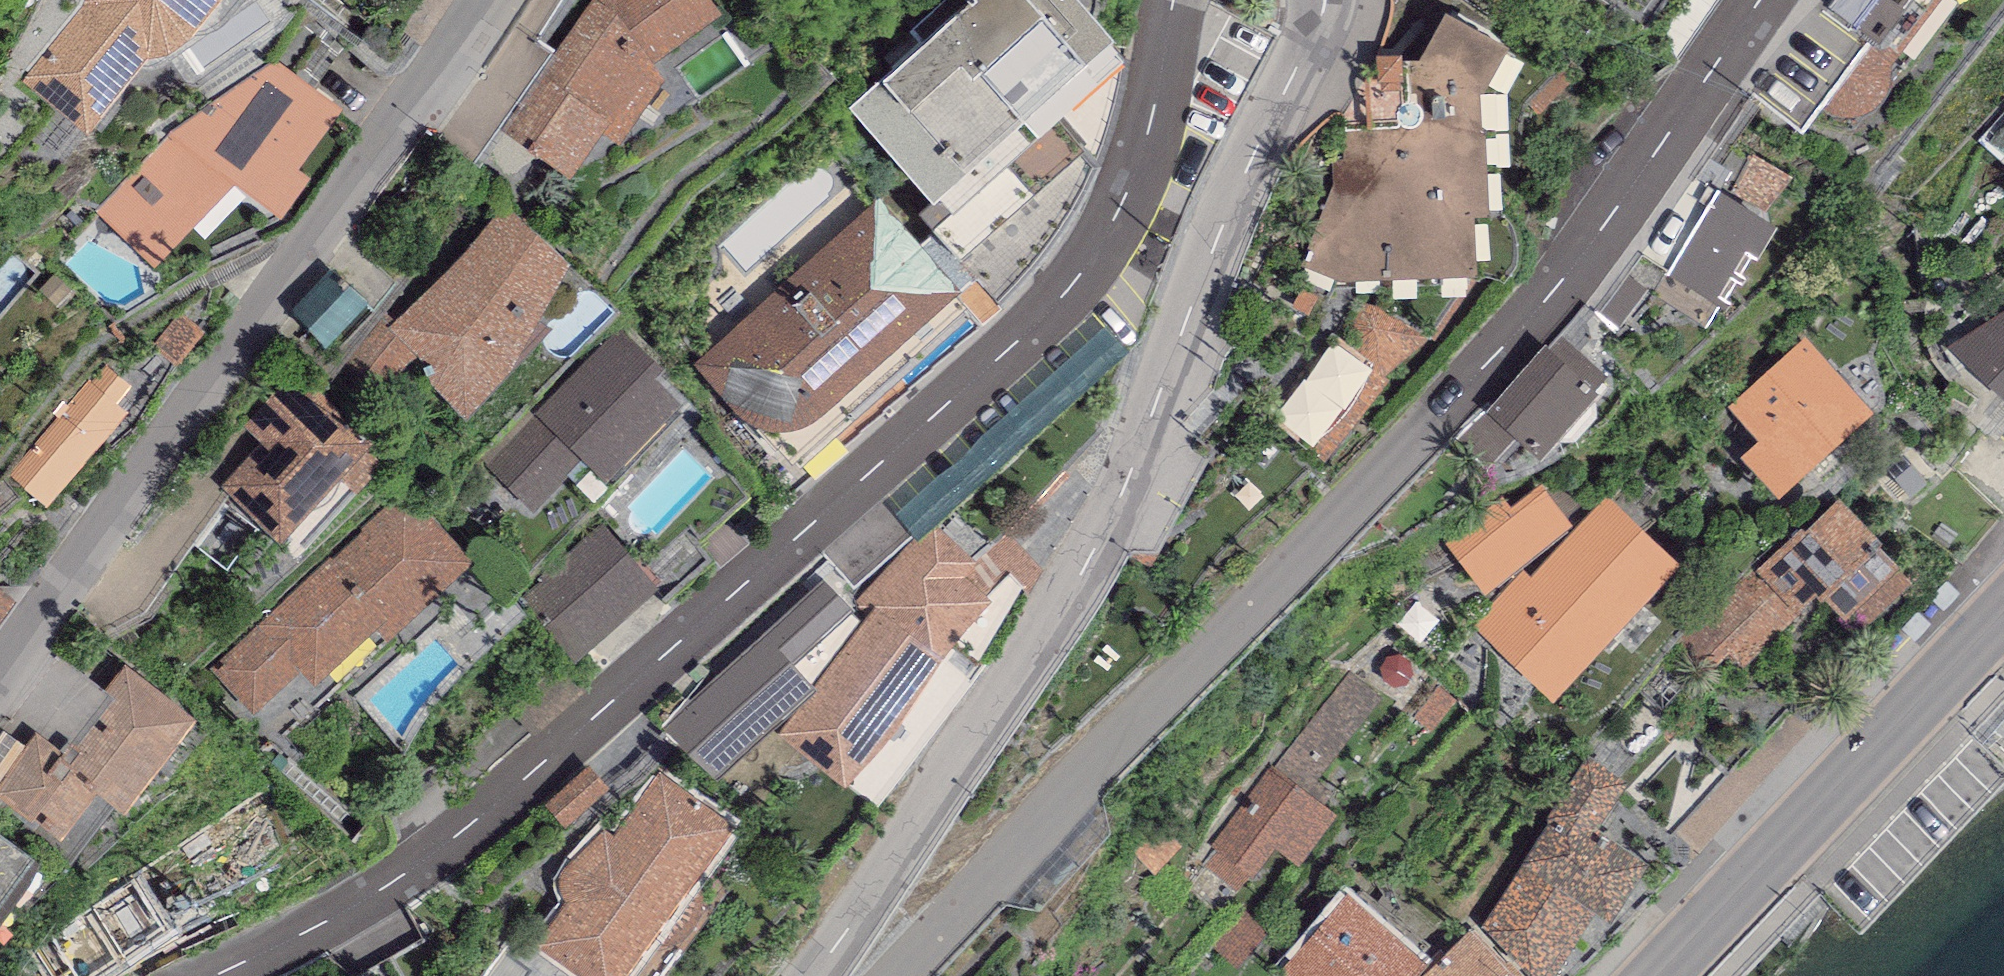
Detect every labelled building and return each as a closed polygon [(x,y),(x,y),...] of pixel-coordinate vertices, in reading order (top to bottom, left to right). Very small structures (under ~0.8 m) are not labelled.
[(23,80),(85,131),(149,55),(155,55),(164,54),(172,51),(186,42),(213,9),(221,0),(87,0),(84,7),(23,80)] [(596,0),(595,0),(501,128),(569,178),(602,134),(619,146),(662,82),(652,65),(621,14),(602,3),(596,0)] [(652,65),(722,15),(712,0),(606,0),(602,3),(621,14),(652,65)] [(933,200),(1114,38),(1080,0),(977,0),(884,83),(880,79),(849,107),(933,200)] [(1823,6),(1896,61),(1943,0),(1828,0),(1823,6)] [(1479,94),(1508,46),(1444,11),(1416,63),(1406,63),(1409,105),(1403,106),(1397,111),(1395,119),(1396,128),(1346,131),(1344,160),(1335,160),(1308,284),(1478,275),(1475,215),(1489,216),(1486,130),(1482,130),(1479,94)] [(343,108),(275,60),(168,133),(96,210),(156,266),(234,185),(269,209),(277,198),(286,204),(305,180),(294,173),(343,108)] [(1991,142),(2003,153),(2003,127),(1991,142)] [(1777,213),(1800,180),(1764,156),(1742,189),(1777,213)] [(1778,227),(1719,191),(1667,274),(1727,310),(1778,227)] [(960,289),(879,199),(694,361),(734,410),(742,419),(754,428),(768,430),(780,430),(793,430),(806,426),(815,420),(960,289)] [(460,258),(351,365),(379,394),(419,359),(436,387),(448,402),(467,420),(548,330),(540,322),(569,265),(506,205),(460,258)] [(368,302),(331,267),(289,311),(325,346),(368,302)] [(1949,349),(2003,397),(2003,314),(1949,349)] [(663,370),(619,328),(477,475),(525,522),(584,462),(605,483),(683,403),(656,377),(663,370)] [(1876,412),(1809,339),(1730,406),(1795,482),(1876,412)] [(1540,460),(1599,395),(1546,346),(1489,411),(1540,460)] [(375,445),(301,371),(246,426),(262,442),(220,484),(277,542),(343,478),(369,451),(375,445)] [(91,382),(8,474),(45,507),(128,415),(91,382)] [(384,465),(369,451),(343,478),(357,492),(384,465)] [(1502,497),(1445,543),(1485,594),(1573,525),(1541,485),(1511,506),(1502,497)] [(474,564),(408,491),(210,669),(253,716),(301,673),(315,688),(375,634),(387,646),(457,583),(455,580),(474,564)] [(1679,562),(1609,495),(1531,577),(1522,569),(1470,618),(1555,702),(1679,562)] [(1883,543),(1840,498),(1805,531),(1802,527),(1760,567),(1757,564),(1734,586),(1776,634),(1819,595),(1845,622),(1848,620),(1862,630),(1910,582),(1879,547),(1883,543)] [(601,522),(513,600),(571,666),(660,588),(601,522)] [(978,562),(935,527),(919,544),(914,540),(855,603),(869,618),(816,689),(820,693),(800,709),(816,719),(794,750),(847,788),(885,747),(911,708),(944,660),(992,602),(990,600),(966,577),(978,562)] [(1010,532),(978,562),(966,577),(990,600),(1008,583),(1022,596),(1043,571),(1010,532)] [(666,720),(719,783),(800,709),(820,693),(816,689),(800,671),(858,612),(826,574),(763,631),(666,720)] [(127,664),(107,691),(115,699),(78,746),(72,742),(62,756),(36,734),(27,748),(0,789),(0,796),(61,843),(99,794),(124,812),(194,720),(127,664)] [(1275,769),(1305,793),(1382,698),(1350,672),(1275,769)] [(27,748),(4,731),(0,737),(0,789),(27,748)] [(1587,754),(1547,820),(1550,824),(1482,928),(1534,975),(1553,975),(1594,912),(1610,921),(1647,863),(1599,829),(1630,782),(1587,754)] [(1275,769),(1272,767),(1212,845),(1219,852),(1206,866),(1236,892),(1251,876),(1253,878),(1277,849),(1299,867),(1336,817),(1305,793),(1275,769)] [(661,775),(612,836),(604,831),(568,867),(562,876),(560,883),(562,896),(566,905),(537,945),(578,975),(628,975),(646,952),(658,952),(672,946),(683,939),(693,930),(700,919),(703,907),(702,895),(697,880),(733,828),(661,775)] [(157,864),(155,861),(26,935),(50,975),(81,975),(148,938),(157,954),(196,932),(157,864)] [(1349,893),(1283,970),(1287,975),(1422,975),(1432,967),(1349,893)] [(1270,931),(1244,910),(1211,948),(1237,970),(1270,931)] [(1516,966),(1511,970),(1471,929),(1432,967),(1422,975),(1525,975),(1516,966)]
